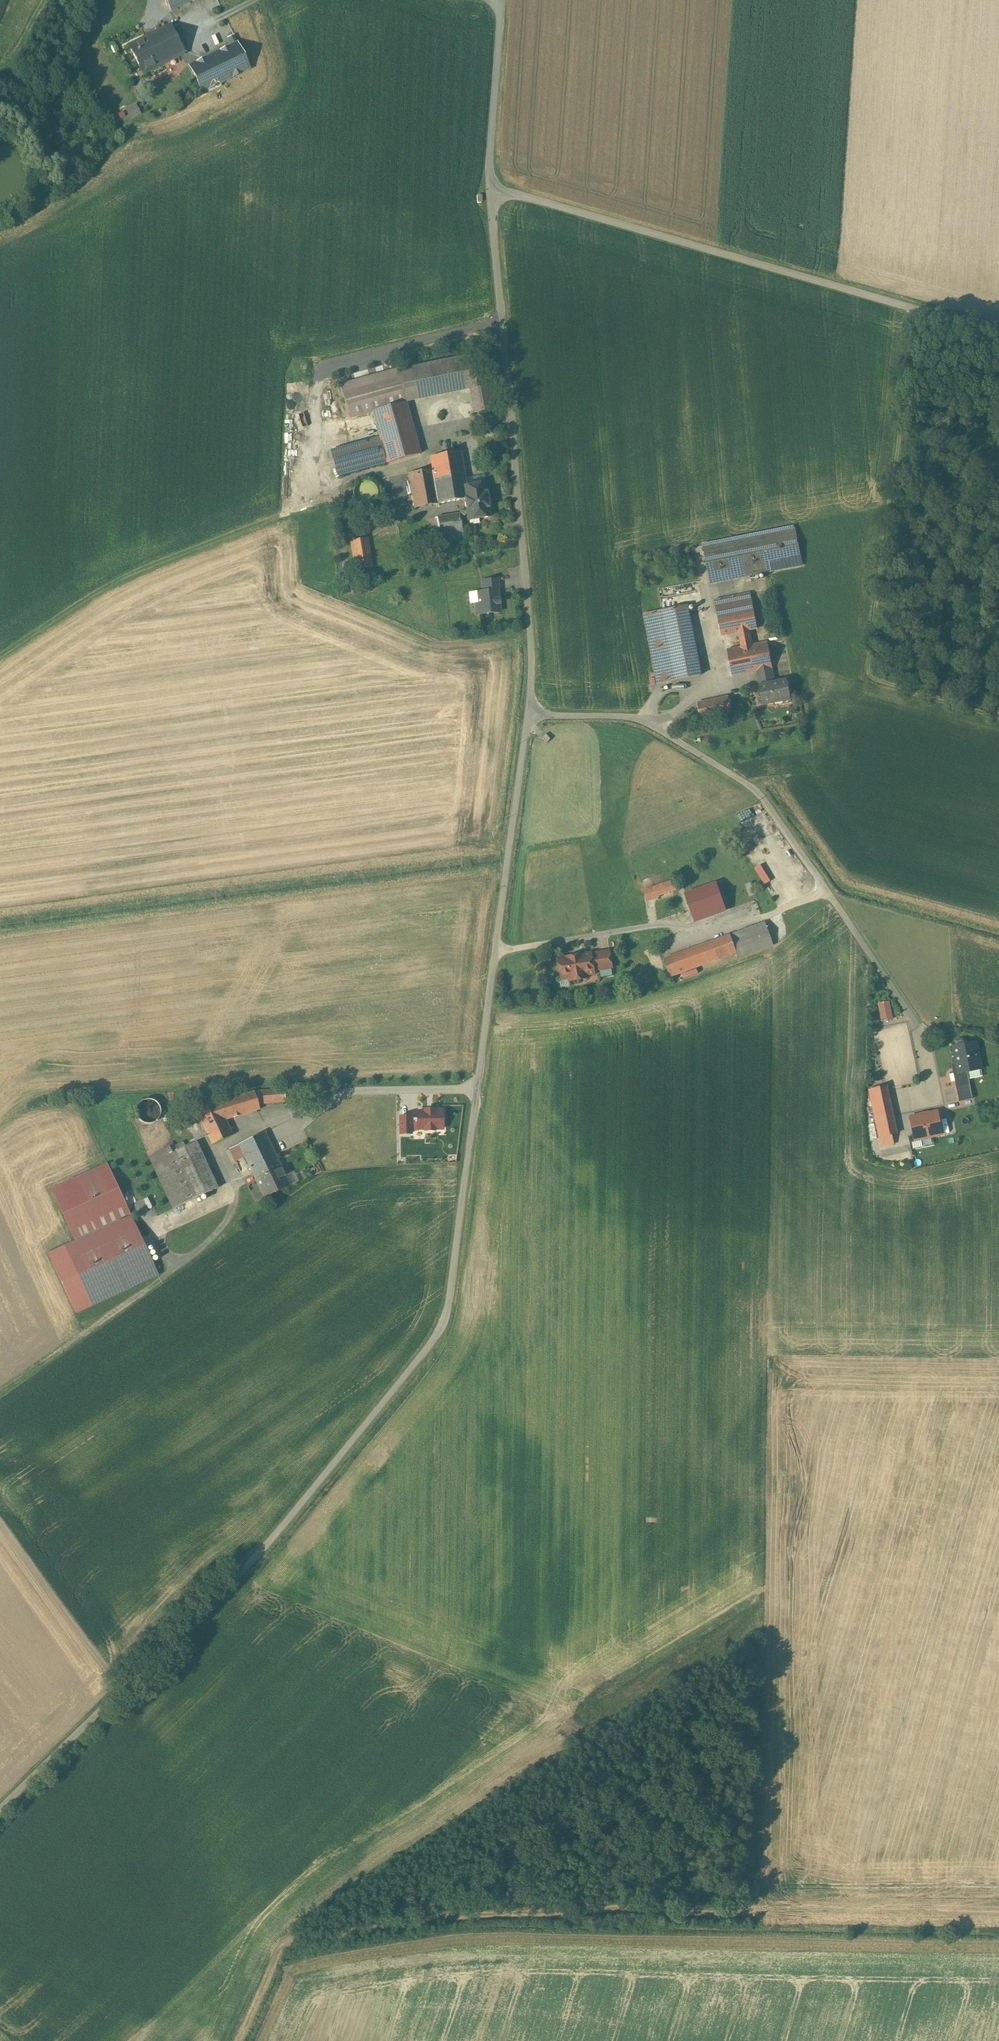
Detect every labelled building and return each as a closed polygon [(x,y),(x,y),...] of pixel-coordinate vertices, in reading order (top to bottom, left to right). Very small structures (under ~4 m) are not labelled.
[(170,11),(192,0),(165,0),(170,11)] [(169,26),(129,46),(143,74),(182,54),(169,26)] [(250,69),(237,42),(189,66),(202,93),(250,69)] [(137,102),(127,108),(132,119),(143,113),(137,102)] [(399,370),(399,369),(339,385),(349,418),(372,411),(379,437),(331,451),(337,476),(419,454),(405,403),(406,402),(404,394),(474,380),(469,355),(399,370)] [(488,386),(474,389),(478,412),(493,409),(488,386)] [(415,507),(465,499),(463,486),(467,485),(462,452),(431,457),(433,469),(409,473),(415,507)] [(376,498),(377,493),(376,488),(373,484),(369,482),(364,481),(360,482),(356,485),(353,489),(352,494),(353,498),(356,502),(360,505),(365,506),(370,505),(374,502),(376,498)] [(483,483),(467,485),(463,486),(465,499),(468,520),(490,517),(488,508),(490,508),(487,492),(485,492),(483,483)] [(463,538),(459,514),(402,525),(407,548),(463,538)] [(801,565),(795,528),(703,546),(711,583),(771,571),(801,565)] [(368,539),(350,542),(354,570),(372,567),(369,546),(368,539)] [(497,580),(482,581),(484,592),(476,593),(478,603),(475,603),(476,613),(479,613),(479,614),(499,612),(497,589),(498,589),(497,580)] [(714,601),(718,617),(753,610),(750,594),(714,601)] [(701,674),(687,606),(663,611),(644,615),(657,683),(701,674)] [(757,629),(753,610),(718,617),(721,636),(738,632),(741,647),(752,645),(748,630),(757,629)] [(766,642),(752,645),(741,647),(727,650),(732,676),(757,671),(771,668),(772,668),(766,642)] [(774,683),(771,668),(757,671),(760,686),(759,686),(763,705),(780,702),(781,705),(791,702),(787,681),(774,683)] [(731,712),(729,696),(698,703),(700,719),(731,712)] [(551,739),(545,734),(542,739),(547,743),(551,739)] [(674,881),(655,887),(658,895),(677,889),(674,881)] [(696,922),(725,912),(723,904),(716,884),(686,895),(696,922)] [(773,945),(765,923),(663,959),(670,977),(735,953),(737,958),(773,945)] [(609,952),(591,954),(594,971),(612,968),(609,952)] [(594,974),(594,971),(591,954),(591,953),(558,959),(562,980),(568,979),(569,982),(588,978),(588,975),(594,974)] [(892,1000),(879,1002),(883,1021),(896,1018),(892,1000)] [(982,1070),(977,1042),(952,1047),(959,1081),(955,1082),(959,1102),(974,1099),(969,1073),(982,1070)] [(284,1089),(258,1091),(258,1103),(285,1102),(284,1089)] [(253,1091),(217,1102),(225,1120),(259,1109),(253,1091)] [(897,1133),(889,1097),(872,1101),(880,1137),(897,1133)] [(142,1118),(159,1119),(160,1101),(144,1100),(142,1118)] [(232,1134),(225,1120),(217,1102),(216,1102),(197,1111),(212,1144),(232,1134)] [(442,1111),(417,1111),(417,1118),(417,1123),(417,1129),(425,1129),(425,1131),(435,1131),(435,1129),(442,1129),(442,1111)] [(937,1113),(911,1118),(916,1139),(942,1133),(937,1113)] [(411,1118),(411,1117),(400,1117),(400,1134),(411,1134),(411,1123),(411,1118)] [(290,1186),(264,1133),(239,1144),(264,1198),(290,1186)] [(217,1188),(195,1142),(173,1153),(170,1148),(149,1157),(173,1209),(217,1188)] [(153,1263),(130,1216),(120,1193),(107,1164),(52,1190),(75,1241),(49,1254),(75,1312),(158,1274),(156,1270),(153,1263)]
